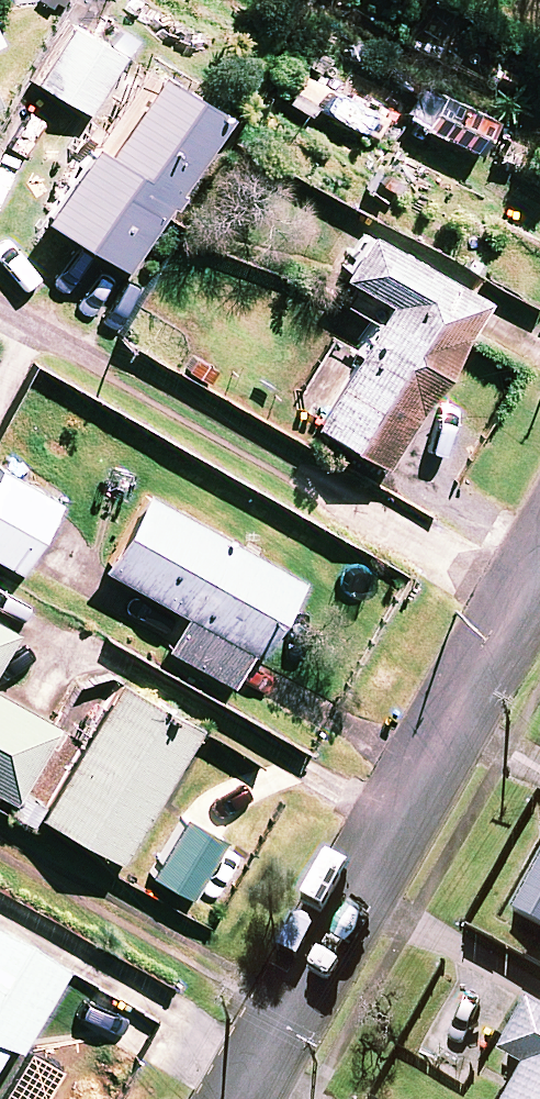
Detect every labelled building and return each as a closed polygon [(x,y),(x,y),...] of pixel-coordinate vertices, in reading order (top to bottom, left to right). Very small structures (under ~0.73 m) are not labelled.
[(89,112),(125,54),(79,26),(43,84),(89,112)] [(134,272),(226,110),(155,70),(111,149),(93,139),(46,222),(134,272)] [(520,164),(376,87),(335,164),(479,240),(520,164)] [(485,299),(366,227),(335,277),(381,305),(311,421),(384,465),(485,299)] [(1,471),(0,472),(0,558),(19,570),(58,505),(1,471)] [(306,586),(147,490),(102,564),(189,617),(172,645),(232,682),(250,653),(261,660),(306,586)] [(0,625),(0,796),(13,804),(89,679),(0,625)] [(202,724),(121,675),(39,811),(120,860),(202,724)] [(508,914),(539,932),(539,856),(508,914)] [(0,919),(0,1062),(63,958),(0,919)] [(519,997),(487,1052),(515,1068),(497,1098),(539,1098),(539,1009),(519,997)]
